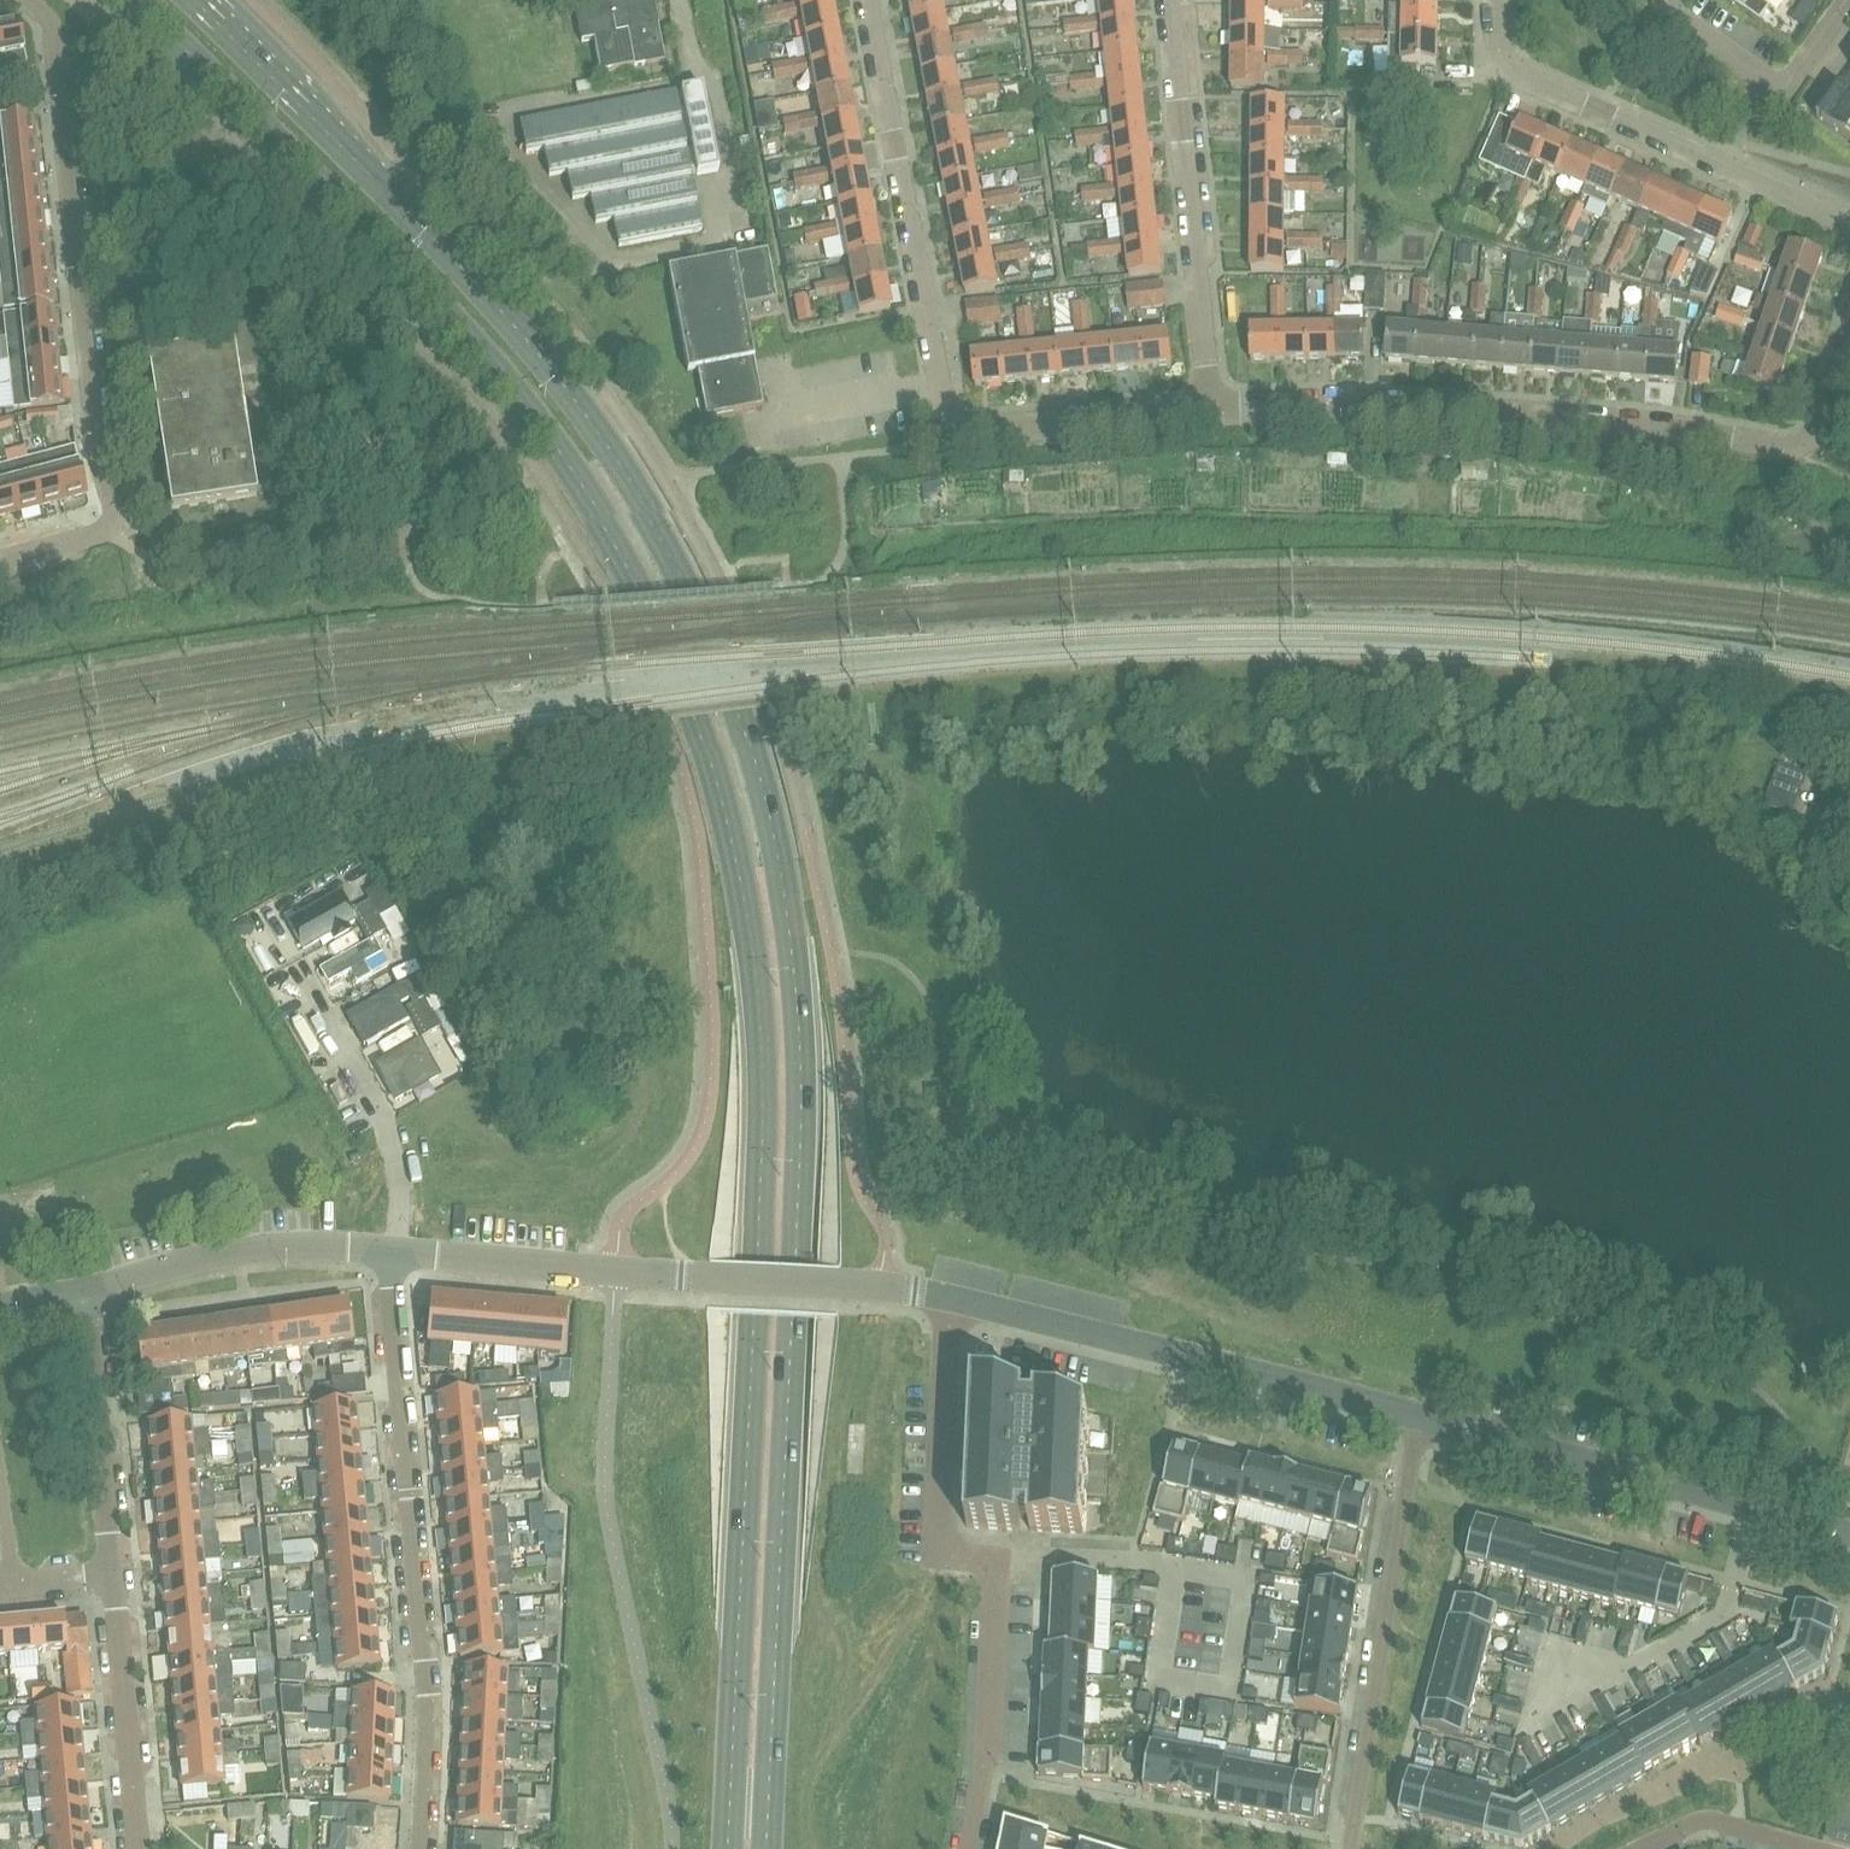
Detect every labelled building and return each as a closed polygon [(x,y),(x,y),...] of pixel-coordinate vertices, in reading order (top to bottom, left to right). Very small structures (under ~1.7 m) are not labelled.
[(621,0),(586,0),(587,6),(575,8),(581,42),(593,40),(599,73),(665,63),(653,0),(623,0),(621,0)] [(799,4),(800,12),(831,6),(830,0),(798,0),(799,4)] [(913,18),(944,12),(942,0),(910,0),(913,18)] [(1103,26),(1134,22),(1132,0),(1100,0),(1103,26)] [(1269,11),(1286,11),(1286,0),(1269,0),(1269,11)] [(1736,5),(1760,22),(1770,8),(1764,3),(1765,0),(1739,0),(1736,5)] [(799,4),(780,8),(782,22),(801,18),(800,12),(799,4)] [(1233,4),(1232,32),(1264,32),(1264,4),(1233,4)] [(1389,5),(1388,35),(1436,36),(1436,7),(1389,5)] [(801,18),(805,39),(836,33),(831,6),(800,12),(801,18)] [(763,26),(782,22),(780,8),(761,11),(763,26)] [(913,18),(919,46),(949,40),(944,12),(913,18)] [(1098,18),(1081,20),(1082,35),(1100,33),(1098,18)] [(19,20),(0,24),(0,50),(5,72),(28,68),(24,45),(19,20)] [(1081,20),(1063,22),(1065,37),(1082,35),(1081,20)] [(1137,50),(1134,22),(1103,26),(1106,53),(1137,50)] [(986,25),(969,28),(972,42),(989,39),(986,25)] [(952,31),(955,46),(972,42),(969,28),(952,31)] [(1335,35),(1356,35),(1355,40),(1355,42),(1370,42),(1370,28),(1356,28),(1356,30),(1335,30),(1335,35)] [(1384,28),(1370,28),(1370,42),(1384,43),(1384,28)] [(1232,32),(1232,59),(1264,60),(1264,32),(1232,32)] [(805,39),(809,59),(810,66),(842,60),(836,33),(805,39)] [(1418,93),(1419,65),(1436,65),(1436,36),(1388,35),(1387,77),(1372,77),(1371,92),(1418,93)] [(955,67),(949,40),(919,46),(924,73),(955,67)] [(1140,78),(1137,50),(1106,53),(1109,81),(1140,78)] [(1286,52),(1268,52),(1268,67),(1286,67),(1286,52)] [(1303,52),(1286,52),(1286,67),(1303,67),(1303,52)] [(809,59),(790,63),(792,77),(812,74),(810,66),(809,59)] [(1232,59),(1232,88),(1264,89),(1264,60),(1232,59)] [(812,74),(816,94),(847,88),(842,60),(810,66),(812,74)] [(774,81),(792,77),(790,63),(771,66),(774,81)] [(960,94),(955,67),(924,73),(929,100),(960,94)] [(1104,74),(1087,76),(1088,91),(1106,89),(1104,74)] [(1069,78),(1069,79),(1070,86),(1071,93),(1088,91),(1087,76),(1069,78)] [(1109,81),(1112,109),(1143,105),(1140,78),(1109,81)] [(997,80),(980,83),(983,97),(999,94),(997,80)] [(983,97),(980,83),(963,87),(966,100),(983,97)] [(1843,95),(1836,90),(1828,103),(1824,100),(1814,113),(1818,116),(1817,118),(1849,141),(1849,85),(1843,95)] [(765,86),(766,105),(779,104),(778,86),(765,86)] [(702,87),(520,122),(526,152),(544,149),(549,176),(567,172),(572,199),(590,196),(595,223),(613,219),(618,246),(702,230),(692,176),(719,171),(702,87)] [(816,94),(819,113),(821,121),(852,115),(847,88),(816,94)] [(929,100),(934,128),(965,122),(960,94),(929,100)] [(25,100),(11,102),(13,114),(26,113),(25,100)] [(13,114),(11,102),(0,103),(0,115),(13,114)] [(1252,102),(1252,131),(1284,131),(1284,102),(1252,102)] [(1112,109),(1115,136),(1146,133),(1143,105),(1112,109)] [(819,113),(800,117),(803,132),(822,128),(821,121),(819,113)] [(822,128),(826,148),(857,142),(852,115),(821,121),(822,128)] [(0,119),(0,144),(34,140),(31,116),(0,119)] [(774,137),(803,132),(800,117),(781,121),(781,122),(772,124),(774,137)] [(934,128),(940,155),(970,149),(965,122),(934,128)] [(1506,152),(1533,164),(1546,134),(1520,122),(1506,152)] [(1306,123),(1306,126),(1306,138),(1323,138),(1323,123),(1306,123)] [(1306,138),(1306,126),(1289,126),(1289,138),(1306,138)] [(1116,151),(1118,164),(1149,161),(1146,133),(1115,136),(1111,137),(1110,130),(1093,131),(1094,146),(1104,145),(1104,152),(1116,151)] [(1077,148),(1094,146),(1093,131),(1075,133),(1077,148)] [(1252,131),(1252,159),(1284,159),(1284,131),(1252,131)] [(1007,134),(990,138),(993,152),(1010,148),(1007,134)] [(1573,145),(1546,134),(1533,164),(1525,181),(1519,179),(1513,191),(1526,197),(1531,184),(1538,187),(1546,170),(1560,176),(1573,145)] [(990,138),(973,142),(976,155),(993,152),(990,138)] [(36,163),(34,140),(0,144),(0,167),(36,163)] [(826,148),(830,169),(831,176),(863,170),(857,142),(826,148)] [(1560,176),(1586,187),(1599,157),(1573,145),(1560,176)] [(940,155),(945,182),(976,176),(970,149),(940,155)] [(1609,208),(1612,199),(1626,169),(1599,157),(1586,187),(1582,196),(1609,208)] [(1252,159),(1252,186),(1284,187),(1284,159),(1252,159)] [(1118,164),(1121,192),(1152,188),(1149,161),(1118,164)] [(36,163),(0,167),(0,191),(38,187),(36,163)] [(1018,170),(1021,183),(1044,179),(1042,164),(1018,170)] [(830,169),(811,172),(814,187),(833,183),(831,176),(830,169)] [(1612,199),(1639,211),(1652,181),(1626,169),(1612,199)] [(833,183),(837,203),(868,197),(863,170),(831,176),(833,183)] [(811,172),(792,176),(781,179),(782,185),(793,183),(795,190),(814,187),(811,172)] [(945,182),(950,209),(981,203),(976,176),(945,182)] [(1305,179),(1288,179),(1288,194),(1305,194),(1305,179)] [(1323,179),(1305,179),(1305,194),(1323,194),(1323,179)] [(1651,216),(1665,223),(1679,192),(1652,181),(1639,211),(1631,228),(1626,226),(1620,239),(1633,245),(1639,232),(1643,234),(1651,216)] [(1116,186),(1099,187),(1100,202),(1117,200),(1116,186)] [(1252,186),(1252,214),(1284,214),(1284,187),(1252,186)] [(41,210),(38,187),(0,191),(0,215),(41,210)] [(1099,187),(1081,189),(1083,203),(1100,202),(1099,187)] [(1121,192),(1124,219),(1155,216),(1152,188),(1121,192)] [(1018,190),(1001,193),(1004,207),(1021,204),(1020,203),(1033,200),(1032,195),(1020,197),(1018,190)] [(1520,210),(1526,197),(1513,191),(1507,204),(1520,210)] [(1665,223),(1691,234),(1705,204),(1679,192),(1665,223)] [(1001,193),(984,196),(987,211),(1004,207),(1001,193)] [(837,203),(840,223),(842,230),(873,224),(868,197),(837,203)] [(950,209),(955,237),(986,231),(981,203),(950,209)] [(1571,203),(1566,214),(1579,220),(1584,208),(1571,203)] [(1732,216),(1705,204),(1691,234),(1719,246),(1732,216)] [(41,210),(0,215),(0,238),(43,233),(41,210)] [(776,216),(779,230),(792,228),(788,213),(776,216)] [(1472,213),(1468,222),(1491,231),(1494,221),(1472,213)] [(1252,214),(1251,242),(1283,242),(1284,214),(1252,214)] [(1573,233),(1579,220),(1566,214),(1561,228),(1573,233)] [(1124,219),(1127,247),(1158,244),(1155,216),(1124,219)] [(840,223),(821,227),(824,241),(843,238),(842,230),(840,223)] [(843,238),(847,258),(878,252),(873,224),(842,230),(843,238)] [(1751,226),(1742,244),(1754,251),(1763,231),(1751,226)] [(805,245),(824,241),(821,227),(802,231),(805,245)] [(955,237),(960,264),(991,258),(986,231),(955,237)] [(46,257),(43,233),(0,238),(0,262),(46,257)] [(1305,235),(1288,235),(1288,250),(1304,250),(1305,235)] [(1323,236),(1305,235),(1304,250),(1321,251),(1321,252),(1333,252),(1333,245),(1322,244),(1323,236)] [(1628,258),(1633,245),(1620,239),(1606,270),(1613,273),(1618,263),(1621,265),(1625,257),(1628,258)] [(1121,242),(1104,243),(1106,257),(1123,256),(1121,242)] [(1251,242),(1251,271),(1283,271),(1283,242),(1251,242)] [(1104,243),(1087,245),(1089,259),(1106,257),(1104,243)] [(1028,244),(1011,248),(1015,262),(1031,259),(1028,244)] [(1161,273),(1158,244),(1127,247),(1130,276),(1161,273)] [(1791,245),(1781,273),(1812,284),(1822,256),(1791,245)] [(1347,260),(1347,246),(1333,246),(1333,260),(1347,260)] [(1011,248),(995,251),(998,266),(1015,262),(1011,248)] [(754,358),(747,322),(744,307),(776,300),(767,250),(667,270),(687,372),(697,370),(706,418),(763,406),(754,358)] [(1677,250),(1672,261),(1685,267),(1690,256),(1677,250)] [(797,266),(794,251),(784,253),(787,268),(797,266)] [(1752,256),(1739,251),(1734,265),(1747,269),(1752,256)] [(847,258),(851,278),(852,285),(884,279),(878,252),(847,258)] [(1577,252),(1573,262),(1582,265),(1586,255),(1577,252)] [(1765,260),(1752,256),(1747,269),(1760,273),(1765,260)] [(0,286),(48,280),(46,257),(0,262),(0,282),(0,286)] [(997,287),(991,258),(960,264),(966,292),(997,287)] [(1678,281),(1685,267),(1672,261),(1666,275),(1678,281)] [(1706,298),(1719,273),(1703,266),(1690,294),(1706,298)] [(1575,285),(1595,286),(1596,272),(1576,272),(1575,285)] [(1416,273),(1416,282),(1428,283),(1428,274),(1421,274),(1416,273)] [(1781,273),(1773,299),(1772,300),(1803,311),(1812,284),(1781,273)] [(831,281),(834,296),(851,293),(848,278),(831,281)] [(1341,278),(1327,279),(1327,303),(1342,303),(1341,278)] [(1597,278),(1596,285),(1596,293),(1607,294),(1609,279),(1597,278)] [(858,314),(889,308),(884,279),(852,285),(858,314)] [(3,310),(51,305),(48,280),(0,286),(3,310)] [(834,296),(831,281),(814,284),(815,293),(809,294),(810,301),(834,296)] [(1163,282),(1125,286),(1128,311),(1166,307),(1163,282)] [(1414,282),(1414,294),(1427,295),(1428,283),(1416,282),(1414,282)] [(1385,284),(1371,283),(1366,283),(1365,310),(1383,311),(1385,284)] [(1472,286),(1471,300),(1485,301),(1486,288),(1472,286)] [(1271,289),(1271,309),(1286,309),(1286,289),(1271,289)] [(1529,291),(1528,304),(1543,305),(1544,292),(1529,291)] [(1414,294),(1412,322),(1418,323),(1419,310),(1427,311),(1427,295),(1414,294)] [(1587,295),(1586,309),(1600,310),(1600,296),(1587,295)] [(1755,308),(1768,312),(1763,328),(1794,338),(1803,311),(1772,300),(1773,299),(1760,295),(1755,308)] [(806,296),(793,298),(798,323),(811,321),(806,296)] [(967,328),(969,328),(1001,325),(998,299),(965,302),(967,328)] [(779,316),(776,300),(744,307),(747,322),(779,316)] [(1463,333),(1446,332),(1443,364),(1472,367),(1475,334),(1476,316),(1484,316),(1485,301),(1471,300),(1470,313),(1465,313),(1463,333)] [(1644,301),(1643,314),(1658,315),(1658,301),(1644,301)] [(1328,327),(1307,328),(1307,359),(1335,359),(1334,327),(1342,327),(1342,303),(1327,303),(1328,327)] [(1089,321),(1088,304),(1072,305),(1074,323),(1089,321)] [(1501,369),(1530,372),(1532,339),(1535,319),(1542,320),(1543,305),(1528,304),(1526,318),(1505,317),(1501,369)] [(1715,319),(1728,324),(1733,310),(1721,305),(1715,319)] [(51,309),(3,314),(5,338),(54,333),(51,309)] [(1033,327),(1032,309),(1017,311),(1018,328),(1033,327)] [(1286,309),(1271,309),(1271,324),(1286,324),(1286,309)] [(1586,324),(1564,322),(1559,374),(1588,376),(1592,324),(1599,324),(1600,310),(1586,309),(1586,324)] [(1746,315),(1733,310),(1728,324),(1741,329),(1746,315)] [(1638,327),(1637,348),(1620,346),(1617,379),(1646,381),(1649,340),(1648,340),(1649,329),(1657,329),(1658,315),(1643,314),(1643,328),(1638,327)] [(1472,367),(1501,369),(1505,317),(1492,315),(1490,336),(1475,334),(1472,367)] [(1091,339),(1089,321),(1074,323),(1076,340),(1091,339)] [(1562,342),(1532,339),(1530,372),(1559,374),(1564,322),(1563,322),(1562,342)] [(1591,344),(1592,324),(1588,376),(1617,379),(1620,346),(1591,344)] [(1035,344),(1033,327),(1018,328),(1020,345),(1035,344)] [(1363,327),(1342,327),(1334,327),(1335,359),(1364,358),(1363,327)] [(1387,360),(1414,362),(1417,329),(1390,327),(1387,360)] [(1251,360),(1280,359),(1279,328),(1250,329),(1251,360)] [(1307,328),(1286,328),(1279,328),(1280,359),(1307,359),(1307,328)] [(1763,328),(1754,355),(1784,366),(1794,338),(1763,328)] [(1414,362),(1443,364),(1446,332),(1417,329),(1414,362)] [(5,338),(8,362),(57,357),(54,333),(5,338)] [(1167,334),(1139,337),(1142,368),(1171,365),(1167,334)] [(1139,337),(1111,340),(1114,371),(1142,368),(1139,337)] [(1111,340),(1083,343),(1087,374),(1114,371),(1111,340)] [(1673,384),(1676,351),(1676,343),(1649,340),(1646,381),(1673,384)] [(147,356),(166,477),(171,510),(257,497),(233,343),(147,356)] [(1083,343),(1056,346),(1059,376),(1087,374),(1083,343)] [(1056,346),(1028,348),(1032,379),(1059,376),(1056,346)] [(1028,348),(1001,351),(1004,382),(1032,379),(1028,348)] [(1001,351),(972,355),(975,385),(1004,382),(1001,351)] [(1740,363),(1750,366),(1744,383),(1775,394),(1784,366),(1754,355),(1744,352),(1740,363)] [(1711,359),(1693,356),(1689,384),(1707,387),(1711,359)] [(8,362),(10,385),(59,380),(57,357),(8,362)] [(13,409),(62,404),(59,380),(10,385),(13,409)] [(73,426),(72,408),(40,411),(43,423),(42,423),(44,429),(73,426)] [(40,411),(26,412),(27,424),(42,423),(43,423),(40,411)] [(0,421),(0,433),(12,429),(9,418),(0,421)] [(81,472),(75,447),(51,453),(63,500),(87,494),(81,472)] [(51,453),(28,459),(40,506),(63,500),(51,453)] [(28,459),(6,465),(18,512),(40,506),(28,459)] [(0,466),(0,517),(18,512),(6,465),(0,466)] [(1763,805),(1791,816),(1807,775),(1779,764),(1763,805)] [(353,910),(361,926),(379,916),(395,906),(383,882),(365,892),(369,901),(353,910)] [(307,950),(355,922),(339,895),(291,923),(307,950)] [(387,930),(379,916),(361,926),(368,941),(387,930)] [(381,957),(373,942),(319,971),(327,986),(381,957)] [(406,1008),(415,1024),(447,1006),(446,998),(444,994),(441,991),(440,991),(437,992),(427,974),(413,982),(423,998),(406,1008)] [(295,1006),(304,997),(290,982),(280,991),(295,1006)] [(407,1002),(399,988),(345,1016),(360,1046),(407,1022),(399,1006),(407,1002)] [(452,1004),(447,1006),(415,1024),(421,1035),(440,1025),(449,1040),(467,1030),(452,1004)] [(441,1080),(419,1042),(375,1066),(387,1087),(401,1079),(411,1096),(441,1080)] [(517,1192),(518,1219),(528,1219),(527,1192),(517,1192)] [(451,1344),(455,1300),(432,1299),(428,1342),(451,1344)] [(473,1346),(476,1302),(455,1300),(451,1344),(473,1346)] [(328,1358),(339,1356),(338,1344),(353,1342),(347,1302),(320,1306),(328,1358)] [(494,1348),(498,1304),(476,1302),(473,1346),(494,1348)] [(516,1349),(520,1306),(498,1304),(494,1348),(516,1349)] [(314,1360),(328,1358),(320,1306),(293,1310),(299,1350),(312,1348),(314,1360)] [(538,1351),(541,1308),(520,1306),(516,1349),(538,1351)] [(560,1353),(564,1310),(541,1308),(538,1351),(560,1353)] [(267,1313),(275,1366),(287,1364),(286,1352),(299,1350),(293,1310),(267,1313)] [(262,1367),(275,1366),(267,1313),(241,1317),(247,1357),(260,1355),(262,1367)] [(241,1317),(215,1321),(222,1373),(235,1371),(233,1359),(247,1357),(241,1317)] [(194,1365),(208,1363),(209,1375),(222,1373),(215,1321),(188,1325),(194,1365)] [(188,1325),(162,1329),(170,1381),(171,1381),(182,1379),(181,1367),(194,1365),(188,1325)] [(137,1389),(139,1416),(175,1412),(173,1400),(174,1400),(173,1398),(171,1381),(170,1381),(162,1329),(134,1333),(140,1373),(155,1371),(157,1383),(161,1382),(162,1387),(137,1389)] [(341,1365),(340,1365),(329,1366),(331,1378),(331,1385),(333,1399),(366,1395),(364,1375),(343,1377),(341,1365)] [(553,1376),(552,1366),(538,1368),(539,1377),(553,1376)] [(280,1403),(294,1402),(292,1387),(287,1388),(285,1367),(275,1369),(279,1390),(280,1403)] [(539,1377),(538,1368),(523,1369),(524,1379),(539,1377)] [(253,1406),(280,1403),(279,1390),(275,1369),(263,1370),(265,1390),(251,1391),(253,1406)] [(508,1380),(507,1371),(492,1372),(493,1382),(508,1380)] [(493,1382),(492,1372),(478,1374),(479,1383),(493,1382)] [(464,1385),(463,1375),(448,1377),(449,1386),(464,1385)] [(449,1386),(448,1377),(434,1378),(435,1388),(449,1386)] [(1089,1412),(975,1381),(967,1528),(1083,1534),(1089,1412)] [(319,1399),(333,1399),(331,1385),(318,1385),(319,1399)] [(227,1408),(252,1406),(253,1406),(251,1391),(226,1393),(227,1408)] [(477,1392),(436,1395),(438,1423),(497,1417),(497,1419),(520,1416),(520,1415),(534,1414),(533,1401),(519,1402),(492,1405),(491,1391),(477,1392)] [(213,1410),(227,1408),(226,1393),(212,1394),(213,1410)] [(187,1396),(173,1398),(174,1400),(173,1400),(175,1412),(188,1411),(187,1396)] [(354,1403),(313,1407),(315,1434),(357,1430),(354,1403)] [(264,1425),(263,1411),(254,1412),(255,1425),(257,1439),(271,1438),(270,1424),(264,1425)] [(536,1428),(534,1414),(520,1415),(520,1416),(521,1430),(536,1428)] [(438,1423),(441,1449),(482,1445),(481,1433),(499,1431),(497,1419),(497,1417),(438,1423)] [(189,1418),(148,1421),(150,1449),(209,1443),(208,1430),(191,1432),(189,1418)] [(250,1440),(248,1426),(235,1427),(236,1441),(250,1440)] [(315,1434),(317,1460),(359,1456),(357,1430),(315,1434)] [(272,1452),(271,1438),(257,1439),(258,1453),(272,1452)] [(251,1454),(250,1440),(236,1441),(237,1455),(251,1454)] [(150,1449),(153,1475),(207,1470),(207,1457),(210,1457),(209,1443),(150,1449)] [(441,1449),(443,1475),(502,1469),(501,1456),(483,1458),(482,1445),(441,1449)] [(1202,1453),(1177,1446),(1166,1488),(1161,1487),(1154,1515),(1158,1516),(1184,1523),(1202,1453)] [(539,1466),(538,1452),(524,1453),(525,1467),(539,1466)] [(1226,1459),(1202,1453),(1184,1523),(1192,1495),(1215,1501),(1226,1459)] [(317,1460),(319,1473),(301,1474),(302,1488),(362,1482),(359,1456),(317,1460)] [(1250,1466),(1226,1459),(1215,1501),(1239,1508),(1250,1466)] [(1250,1466),(1239,1508),(1241,1502),(1264,1509),(1275,1466),(1252,1460),(1250,1466)] [(540,1479),(539,1466),(525,1467),(526,1481),(540,1479)] [(1299,1472),(1276,1466),(1275,1466),(1264,1509),(1288,1515),(1299,1473),(1299,1472)] [(443,1475),(445,1501),(487,1497),(486,1485),(503,1483),(502,1469),(443,1475)] [(153,1475),(155,1501),(214,1495),(213,1482),(208,1482),(207,1470),(153,1475)] [(1323,1479),(1299,1473),(1288,1515),(1312,1521),(1323,1479)] [(275,1475),(260,1477),(262,1491),(276,1490),(275,1475)] [(255,1491),(253,1478),(240,1479),(241,1493),(255,1491)] [(1335,1527),(1327,1555),(1328,1555),(1347,1485),(1323,1479),(1312,1521),(1335,1527)] [(364,1508),(362,1482),(302,1488),(304,1501),(306,1501),(308,1513),(364,1508)] [(1373,1492),(1347,1485),(1328,1555),(1358,1563),(1365,1535),(1362,1535),(1373,1492)] [(278,1503),(276,1490),(262,1491),(263,1505),(278,1503)] [(256,1506),(255,1491),(241,1493),(242,1507),(256,1506)] [(155,1501),(157,1527),(214,1521),(213,1509),(215,1508),(214,1495),(155,1501)] [(445,1501),(448,1527),(507,1521),(506,1508),(488,1510),(487,1497),(445,1501)] [(544,1518),(543,1504),(529,1505),(530,1519),(544,1518)] [(366,1534),(364,1508),(308,1513),(308,1515),(307,1515),(309,1539),(325,1538),(366,1534)] [(265,1529),(267,1543),(281,1542),(278,1516),(264,1518),(265,1529)] [(545,1532),(537,1532),(538,1545),(543,1545),(550,1544),(562,1543),(563,1516),(544,1518),(545,1532)] [(545,1532),(544,1518),(530,1519),(531,1533),(537,1532),(545,1532)] [(1488,1568),(1500,1526),(1478,1520),(1466,1562),(1488,1568)] [(157,1527),(160,1553),(218,1547),(217,1534),(212,1534),(211,1522),(214,1522),(214,1521),(157,1527)] [(448,1527),(450,1553),(491,1549),(490,1536),(508,1535),(507,1521),(448,1527)] [(1509,1574),(1521,1532),(1500,1526),(1488,1568),(1509,1574)] [(260,1543),(259,1530),(245,1531),(246,1544),(260,1543)] [(1529,1584),(1542,1537),(1521,1532),(1509,1574),(1529,1579),(1528,1584),(1529,1584)] [(369,1560),(366,1534),(325,1538),(327,1562),(327,1564),(369,1560)] [(1550,1590),(1561,1547),(1542,1542),(1543,1538),(1542,1537),(1529,1584),(1550,1590)] [(1179,1540),(1169,1539),(1167,1553),(1177,1554),(1179,1540)] [(1189,1542),(1179,1540),(1177,1554),(1186,1556),(1189,1542)] [(267,1543),(268,1557),(282,1555),(281,1542),(267,1543)] [(261,1558),(260,1543),(246,1544),(247,1559),(261,1558)] [(1228,1548),(1219,1546),(1216,1560),(1226,1562),(1227,1554),(1228,1548)] [(160,1553),(162,1578),(221,1573),(218,1547),(160,1553)] [(1571,1595),(1582,1553),(1561,1547),(1550,1590),(1571,1595)] [(1238,1549),(1228,1548),(1227,1554),(1226,1562),(1235,1563),(1238,1549)] [(450,1553),(453,1579),(512,1573),(510,1560),(493,1561),(491,1549),(450,1553)] [(1592,1601),(1603,1559),(1582,1553),(1571,1595),(1592,1601)] [(1277,1555),(1268,1554),(1265,1568),(1275,1570),(1276,1563),(1277,1555)] [(525,1559),(526,1570),(546,1566),(544,1555),(525,1559)] [(1287,1557),(1277,1555),(1276,1563),(1275,1570),(1284,1571),(1287,1557)] [(547,1556),(547,1570),(561,1569),(562,1556),(547,1556)] [(1613,1606),(1625,1560),(1624,1559),(1623,1564),(1603,1559),(1592,1601),(1613,1606)] [(371,1586),(369,1560),(327,1564),(327,1562),(312,1564),(313,1578),(311,1578),(312,1591),(371,1586)] [(1635,1607),(1646,1565),(1625,1560),(1613,1606),(1614,1607),(1615,1602),(1635,1607)] [(1326,1563),(1316,1561),(1314,1576),(1324,1577),(1326,1563)] [(1336,1564),(1326,1563),(1324,1577),(1333,1579),(1336,1564)] [(1656,1613),(1667,1571),(1646,1565),(1635,1607),(1656,1613)] [(546,1584),(561,1584),(561,1569),(547,1570),(546,1584)] [(1678,1619),(1689,1577),(1667,1571),(1656,1613),(1678,1619)] [(162,1578),(165,1604),(223,1599),(221,1573),(162,1578)] [(453,1579),(455,1605),(510,1600),(509,1587),(513,1587),(512,1573),(453,1579)] [(1099,1577),(1055,1575),(1054,1600),(1098,1602),(1099,1577)] [(1276,1577),(1262,1575),(1260,1585),(1274,1587),(1276,1577)] [(1159,1578),(1145,1576),(1144,1585),(1158,1587),(1159,1578)] [(1689,1578),(1687,1587),(1701,1591),(1703,1582),(1689,1578)] [(270,1581),(271,1595),(286,1594),(284,1580),(270,1581)] [(264,1595),(263,1582),(249,1583),(250,1596),(264,1595)] [(1358,1590),(1315,1583),(1311,1609),(1354,1616),(1358,1590)] [(1462,1584),(1459,1593),(1473,1597),(1476,1588),(1462,1584)] [(374,1612),(371,1586),(312,1591),(313,1605),(314,1617),(374,1612)] [(1490,1591),(1487,1601),(1501,1604),(1504,1595),(1490,1591)] [(288,1614),(306,1613),(310,1610),(310,1593),(287,1595),(288,1614)] [(1746,1593),(1742,1607),(1752,1609),(1756,1595),(1746,1593)] [(271,1595),(272,1609),(287,1607),(286,1594),(271,1595)] [(266,1610),(264,1595),(250,1596),(252,1611),(266,1610)] [(1504,1595),(1501,1604),(1515,1608),(1518,1599),(1504,1595)] [(1756,1595),(1752,1609),(1761,1612),(1765,1598),(1756,1595)] [(1765,1598),(1761,1612),(1771,1614),(1775,1600),(1765,1598)] [(208,1625),(207,1613),(235,1611),(234,1600),(223,1601),(223,1599),(165,1604),(167,1630),(209,1626),(208,1625)] [(455,1605),(457,1631),(516,1625),(516,1624),(515,1611),(511,1612),(510,1600),(455,1605)] [(1098,1602),(1054,1600),(1053,1625),(1096,1627),(1098,1602)] [(1493,1633),(1499,1611),(1456,1600),(1450,1622),(1493,1633)] [(1272,1603),(1258,1601),(1256,1610),(1270,1612),(1272,1603)] [(1529,1602),(1526,1611),(1540,1615),(1542,1605),(1529,1602)] [(1542,1605),(1540,1615),(1554,1618),(1556,1609),(1542,1605)] [(1833,1639),(1839,1616),(1797,1605),(1791,1627),(1833,1639)] [(545,1608),(534,1609),(535,1622),(536,1623),(559,1621),(559,1609),(545,1608)] [(1354,1616),(1311,1609),(1307,1633),(1350,1640),(1354,1616)] [(376,1638),(374,1612),(314,1617),(317,1643),(376,1638)] [(1593,1616),(1584,1614),(1580,1628),(1589,1630),(1593,1616)] [(65,1615),(35,1618),(38,1651),(63,1649),(64,1655),(68,1655),(67,1649),(68,1648),(65,1618),(65,1615)] [(65,1619),(65,1618),(68,1648),(67,1649),(68,1655),(64,1655),(68,1697),(93,1694),(86,1617),(65,1619)] [(35,1618),(5,1621),(9,1654),(38,1651),(35,1618)] [(1153,1622),(1138,1619),(1137,1629),(1145,1630),(1151,1631),(1153,1622)] [(1531,1620),(1529,1629),(1543,1633),(1545,1623),(1531,1620)] [(0,1621),(0,1655),(9,1654),(5,1621),(0,1621)] [(460,1658),(501,1654),(500,1640),(517,1639),(518,1638),(541,1636),(558,1637),(559,1621),(536,1623),(535,1622),(516,1624),(516,1625),(457,1631),(460,1658)] [(1487,1654),(1493,1633),(1450,1622),(1445,1643),(1487,1654)] [(167,1630),(169,1656),(228,1651),(226,1624),(208,1625),(209,1626),(167,1630)] [(1096,1627),(1053,1625),(1052,1649),(1046,1648),(1046,1649),(1095,1652),(1096,1627)] [(1635,1627),(1626,1625),(1622,1639),(1631,1641),(1635,1627)] [(1760,1626),(1752,1631),(1759,1643),(1767,1639),(1760,1626)] [(1824,1673),(1833,1639),(1791,1627),(1791,1629),(1799,1631),(1794,1649),(1824,1673)] [(1589,1630),(1580,1628),(1576,1642),(1586,1644),(1589,1630)] [(1145,1630),(1137,1629),(1135,1639),(1150,1641),(1151,1631),(1145,1630)] [(1237,1648),(1236,1629),(1219,1630),(1220,1649),(1237,1648)] [(275,1632),(276,1647),(309,1644),(308,1639),(290,1640),(289,1631),(275,1632)] [(269,1647),(268,1633),(254,1635),(256,1648),(269,1647)] [(1350,1640),(1307,1633),(1304,1657),(1347,1664),(1350,1640)] [(1718,1634),(1710,1638),(1717,1651),(1726,1646),(1718,1634)] [(320,1671),(337,1669),(379,1665),(376,1638),(317,1643),(309,1644),(276,1647),(277,1660),(292,1659),(292,1657),(318,1654),(318,1657),(319,1657),(320,1671)] [(1631,1641),(1622,1639),(1618,1653),(1627,1655),(1631,1641)] [(1266,1642),(1252,1640),(1250,1649),(1264,1651),(1266,1642)] [(1482,1675),(1487,1654),(1445,1643),(1439,1664),(1482,1675)] [(1726,1646),(1717,1651),(1725,1663),(1733,1659),(1726,1646)] [(271,1661),(269,1647),(256,1648),(257,1662),(271,1661)] [(1095,1652),(1046,1649),(1045,1674),(1088,1676),(1089,1652),(1095,1653),(1095,1652)] [(1264,1651),(1250,1649),(1249,1659),(1263,1661),(1264,1651)] [(1824,1673),(1794,1649),(1779,1658),(1775,1651),(1774,1652),(1795,1690),(1824,1673)] [(169,1656),(172,1682),(213,1678),(212,1666),(229,1664),(228,1651),(169,1656)] [(544,1652),(544,1665),(557,1665),(557,1653),(544,1652)] [(1795,1690),(1774,1652),(1755,1663),(1777,1700),(1795,1690)] [(1507,1654),(1504,1664),(1518,1667),(1521,1658),(1507,1654)] [(1681,1655),(1673,1660),(1680,1673),(1688,1668),(1681,1655)] [(1347,1664),(1304,1657),(1300,1682),(1343,1688),(1343,1689),(1347,1664)] [(1521,1658),(1518,1667),(1532,1671),(1535,1662),(1521,1658)] [(304,1683),(305,1665),(280,1663),(279,1682),(304,1683)] [(1777,1700),(1755,1663),(1736,1673),(1758,1711),(1777,1700)] [(1476,1696),(1482,1675),(1439,1664),(1434,1685),(1476,1696)] [(519,1684),(505,1683),(506,1675),(507,1668),(464,1666),(463,1693),(505,1695),(505,1696),(518,1696),(519,1684)] [(1145,1669),(1131,1667),(1130,1676),(1144,1679),(1145,1669)] [(1688,1668),(1680,1673),(1687,1685),(1695,1680),(1688,1668)] [(556,1671),(530,1669),(530,1679),(541,1679),(540,1697),(555,1698),(556,1671)] [(1641,1673),(1633,1678),(1640,1690),(1648,1685),(1641,1673)] [(1758,1711),(1736,1673),(1717,1684),(1739,1722),(1758,1711)] [(1087,1701),(1088,1676),(1045,1674),(1044,1674),(1043,1699),(1087,1701)] [(240,1677),(242,1703),(257,1702),(254,1676),(240,1677)] [(172,1682),(174,1708),(233,1703),(232,1689),(214,1691),(213,1678),(172,1682)] [(1343,1688),(1300,1682),(1296,1707),(1339,1714),(1343,1688)] [(52,1683),(41,1684),(43,1700),(53,1699),(52,1683)] [(31,1685),(32,1700),(43,1700),(41,1684),(31,1685)] [(1739,1722),(1717,1684),(1699,1695),(1720,1733),(1739,1722)] [(1470,1717),(1476,1696),(1434,1685),(1428,1706),(1470,1717)] [(1648,1685),(1640,1690),(1647,1703),(1655,1698),(1648,1685)] [(259,1687),(260,1700),(274,1699),(273,1686),(259,1687)] [(303,1716),(303,1715),(303,1689),(304,1687),(279,1686),(282,1714),(303,1716)] [(1258,1692),(1244,1689),(1242,1699),(1257,1701),(1258,1692)] [(335,1690),(333,1717),(392,1721),(394,1693),(335,1690)] [(505,1698),(505,1696),(505,1695),(463,1693),(462,1720),(504,1721),(504,1720),(516,1721),(517,1698),(505,1698)] [(1153,1696),(1139,1694),(1137,1703),(1151,1706),(1153,1696)] [(1171,1695),(1161,1694),(1158,1708),(1168,1710),(1171,1695)] [(1603,1695),(1595,1700),(1602,1712),(1611,1707),(1603,1695)] [(1720,1733),(1699,1695),(1681,1706),(1678,1701),(1677,1702),(1702,1744),(1720,1733)] [(1496,1696),(1493,1706),(1507,1709),(1510,1700),(1496,1696)] [(554,1725),(555,1698),(540,1697),(539,1723),(554,1725)] [(261,1715),(275,1713),(274,1699),(260,1700),(261,1715)] [(1086,1726),(1087,1701),(1043,1699),(1042,1723),(1086,1726)] [(1210,1701),(1201,1700),(1199,1714),(1208,1716),(1210,1701)] [(1510,1700),(1507,1709),(1521,1713),(1524,1704),(1510,1700)] [(1702,1744),(1677,1702),(1659,1713),(1680,1751),(1698,1740),(1701,1745),(1702,1744)] [(78,1703),(36,1706),(37,1721),(19,1722),(20,1735),(80,1730),(78,1703)] [(231,1730),(230,1716),(235,1716),(233,1703),(174,1708),(177,1734),(218,1730),(218,1731),(231,1730)] [(1151,1706),(1137,1703),(1135,1713),(1149,1715),(1151,1706)] [(1235,1705),(1225,1704),(1223,1718),(1233,1720),(1235,1705)] [(1464,1739),(1470,1717),(1428,1706),(1422,1728),(1464,1739)] [(1259,1709),(1250,1707),(1248,1722),(1257,1723),(1259,1709)] [(1611,1707),(1602,1712),(1610,1725),(1618,1720),(1611,1707)] [(1269,1711),(1259,1709),(1257,1723),(1267,1725),(1269,1711)] [(1680,1751),(1659,1713),(1640,1724),(1662,1762),(1680,1751)] [(329,1715),(303,1715),(303,1716),(282,1714),(282,1715),(283,1715),(285,1741),(299,1740),(299,1738),(303,1738),(302,1729),(298,1729),(298,1726),(291,1726),(292,1722),(300,1722),(300,1724),(308,1725),(308,1731),(328,1732),(329,1715)] [(1308,1717),(1299,1715),(1296,1729),(1306,1731),(1308,1717)] [(1566,1716),(1558,1721),(1565,1734),(1573,1729),(1566,1716)] [(333,1717),(333,1731),(351,1732),(350,1744),(391,1747),(392,1721),(333,1717)] [(1318,1718),(1308,1717),(1306,1731),(1316,1732),(1318,1718)] [(462,1720),(461,1746),(520,1748),(521,1735),(503,1734),(504,1721),(462,1720)] [(1041,1748),(1085,1750),(1085,1749),(1086,1726),(1042,1723),(1041,1748)] [(1662,1762),(1640,1724),(1621,1735),(1645,1777),(1646,1776),(1644,1772),(1662,1762)] [(1573,1729),(1565,1734),(1572,1746),(1580,1741),(1573,1729)] [(27,1761),(41,1760),(82,1756),(80,1730),(20,1735),(21,1749),(26,1749),(27,1761)] [(177,1734),(179,1760),(238,1755),(237,1741),(219,1743),(218,1731),(218,1730),(177,1734)] [(552,1750),(553,1736),(539,1735),(538,1749),(552,1750)] [(1422,1735),(1419,1745),(1433,1748),(1436,1739),(1422,1735)] [(1645,1777),(1621,1735),(1620,1735),(1622,1739),(1605,1750),(1627,1787),(1645,1777)] [(264,1738),(265,1752),(279,1751),(278,1737),(264,1738)] [(1529,1738),(1521,1742),(1528,1755),(1537,1750),(1529,1738)] [(1500,1739),(1497,1748),(1511,1752),(1514,1742),(1500,1739)] [(1144,1745),(1130,1743),(1128,1752),(1142,1755),(1144,1745)] [(1450,1743),(1447,1752),(1461,1756),(1463,1746),(1450,1743)] [(350,1744),(349,1771),(390,1773),(391,1747),(350,1744)] [(1177,1750),(1152,1745),(1144,1788),(1169,1793),(1177,1750)] [(461,1746),(460,1772),(501,1774),(502,1761),(520,1762),(520,1748),(461,1746)] [(1463,1746),(1461,1756),(1475,1759),(1477,1750),(1463,1746)] [(1085,1750),(1041,1748),(1040,1776),(1083,1778),(1083,1781),(1112,1782),(1113,1751),(1085,1750)] [(552,1764),(552,1750),(538,1749),(537,1763),(552,1764)] [(1297,1778),(1273,1773),(1266,1816),(1290,1821),(1303,1749),(1302,1749),(1297,1778)] [(1333,1755),(1303,1749),(1290,1821),(1317,1825),(1325,1783),(1327,1783),(1333,1755)] [(1177,1750),(1169,1793),(1169,1794),(1193,1798),(1193,1797),(1201,1754),(1177,1750)] [(1537,1750),(1528,1755),(1535,1767),(1544,1763),(1537,1750)] [(1627,1787),(1605,1750),(1586,1761),(1608,1798),(1627,1787)] [(266,1766),(280,1765),(279,1751),(265,1752),(266,1766)] [(1142,1755),(1128,1752),(1126,1762),(1141,1764),(1142,1755)] [(286,1753),(287,1767),(313,1769),(313,1767),(309,1766),(309,1753),(286,1753)] [(1226,1759),(1201,1754),(1193,1797),(1217,1802),(1216,1807),(1217,1807),(1226,1759)] [(239,1768),(238,1755),(179,1760),(182,1787),(238,1782),(236,1768),(239,1768)] [(1495,1755),(1493,1764),(1507,1768),(1509,1759),(1495,1755)] [(24,1774),(25,1787),(85,1782),(82,1756),(41,1760),(42,1773),(24,1774)] [(1226,1759),(1217,1807),(1241,1812),(1249,1769),(1225,1765),(1226,1759)] [(1526,1763),(1516,1760),(1512,1774),(1522,1777),(1526,1763)] [(1608,1798),(1586,1761),(1567,1771),(1589,1809),(1608,1798)] [(1791,1763),(1787,1781),(1802,1785),(1806,1766),(1791,1763)] [(1493,1764),(1490,1773),(1504,1777),(1507,1768),(1493,1764)] [(304,1795),(304,1794),(303,1780),(313,1779),(313,1769),(287,1767),(288,1780),(290,1795),(304,1795)] [(1273,1773),(1249,1769),(1241,1812),(1266,1816),(1273,1773)] [(349,1771),(348,1798),(388,1801),(390,1773),(349,1771)] [(1589,1809),(1567,1771),(1548,1782),(1570,1820),(1589,1809)] [(460,1772),(458,1798),(518,1801),(519,1787),(501,1786),(501,1774),(460,1772)] [(1421,1821),(1433,1779),(1410,1773),(1399,1815),(1421,1821)] [(1442,1826),(1453,1784),(1433,1779),(1421,1821),(1442,1826)] [(32,1813),(45,1812),(87,1808),(85,1782),(25,1787),(26,1801),(31,1800),(32,1813)] [(1570,1820),(1548,1782),(1530,1793),(1551,1831),(1570,1820)] [(1463,1832),(1474,1790),(1453,1784),(1442,1826),(1463,1832)] [(550,1802),(551,1788),(536,1787),(536,1801),(550,1802)] [(1484,1838),(1495,1795),(1474,1790),(1463,1832),(1484,1838)] [(195,1794),(196,1807),(215,1805),(214,1793),(195,1794)] [(1551,1831),(1530,1793),(1529,1794),(1533,1801),(1518,1810),(1523,1848),(1551,1831)] [(1838,1838),(1849,1842),(1849,1793),(1838,1838)] [(1523,1848),(1518,1810),(1494,1804),(1497,1796),(1495,1795),(1484,1838),(1523,1848)] [(499,1828),(522,1828),(523,1813),(517,1813),(518,1801),(458,1798),(457,1825),(499,1828)] [(549,1816),(550,1802),(536,1801),(534,1830),(549,1830),(549,1816)] [(294,1803),(281,1802),(281,1816),(294,1816),(294,1803)] [(309,1803),(294,1803),(294,1816),(308,1817),(309,1803)] [(255,1819),(254,1804),(242,1805),(241,1820),(255,1819)] [(346,1805),(332,1804),(321,1804),(320,1818),(332,1819),(346,1819),(346,1805)] [(241,1820),(242,1805),(214,1807),(216,1824),(227,1823),(226,1848),(239,1848),(241,1820)] [(346,1825),(345,1828),(354,1829),(373,1830),(374,1807),(346,1805),(346,1819),(346,1825)] [(37,1835),(47,1834),(48,1838),(89,1834),(87,1808),(45,1812),(46,1819),(36,1820),(37,1835)] [(1007,1822),(1001,1848),(1046,1848),(1049,1835),(1007,1822)] [(345,1828),(346,1825),(331,1824),(330,1848),(344,1848),(345,1828)] [(299,1829),(285,1828),(285,1848),(299,1848),(299,1829)] [(502,1848),(502,1834),(489,1833),(489,1848),(502,1848)] [(49,1848),(91,1848),(89,1834),(48,1838),(49,1848)] [(502,1834),(502,1848),(503,1848),(517,1848),(517,1834),(502,1834)]
